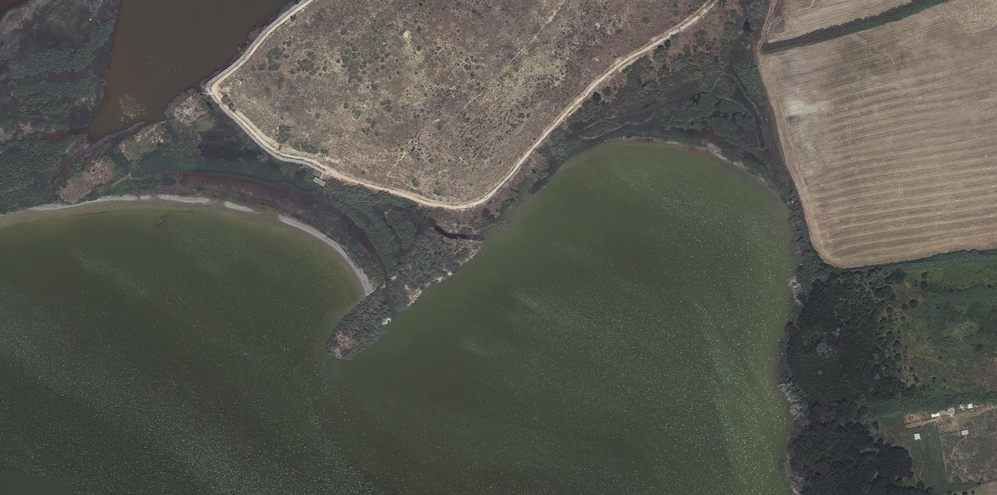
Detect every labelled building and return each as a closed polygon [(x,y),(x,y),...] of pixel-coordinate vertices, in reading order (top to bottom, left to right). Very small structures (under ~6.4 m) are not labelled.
[(947,414),(955,413),(954,409),(939,412),(940,417),(948,416),(947,414)]
